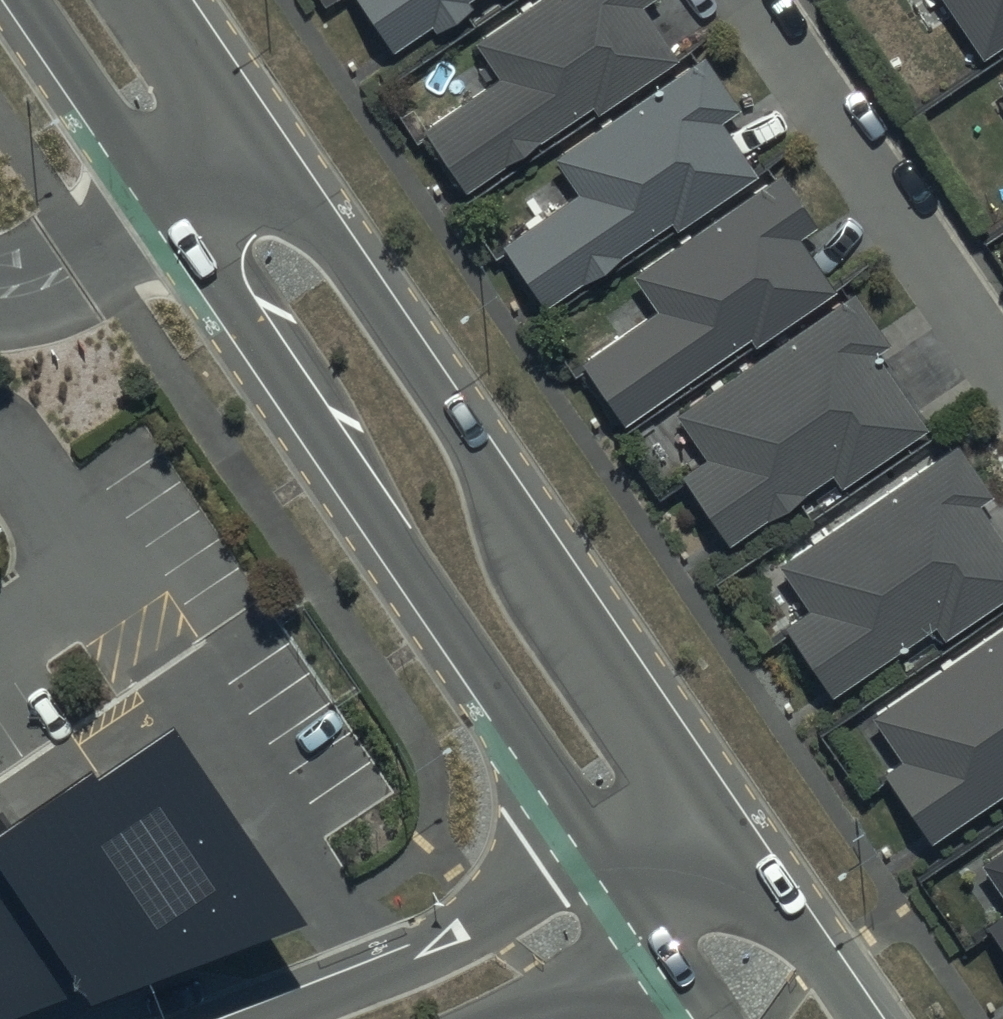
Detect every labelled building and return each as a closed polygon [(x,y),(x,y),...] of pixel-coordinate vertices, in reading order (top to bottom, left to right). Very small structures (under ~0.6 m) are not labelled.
[(388,39),(427,13),(431,19),(459,0),(361,0),(388,39)] [(468,27),(493,63),(418,114),(462,179),(586,94),(590,99),(670,45),(640,0),(508,0),(468,27)] [(978,44),(1002,27),(1002,0),(948,0),(978,44)] [(698,43),(549,145),(573,180),(497,231),(539,293),(666,207),(671,214),(752,160),(716,107),(733,95),(698,43)] [(991,65),(1002,82),(1002,57),(991,65)] [(774,159),(625,259),(651,297),(576,348),(618,409),(744,324),(749,331),(828,277),(792,223),(809,212),(774,159)] [(849,279),(670,399),(700,444),(676,460),(683,469),(669,478),(711,542),(754,514),(761,524),(804,491),(797,481),(828,461),(835,472),(920,415),(870,340),(883,331),(849,279)] [(770,624),(812,687),(824,679),(825,681),(928,613),(935,625),(1002,581),(1002,539),(972,492),(986,484),(952,432),(771,551),(799,594),(777,608),(782,616),(770,624)] [(869,783),(904,833),(921,821),(926,827),(1002,775),(1002,610),(866,703),(897,746),(879,759),(887,771),(869,783)] [(0,790),(0,1015),(3,1018),(59,990),(66,993),(79,988),(84,998),(124,972),(131,982),(176,954),(191,949),(197,957),(205,951),(211,960),(279,913),(315,897),(174,685),(91,740),(86,733),(0,790)] [(976,853),(1002,892),(1002,834),(976,853)] [(969,925),(1002,975),(1002,895),(980,911),(983,916),(969,925)]
